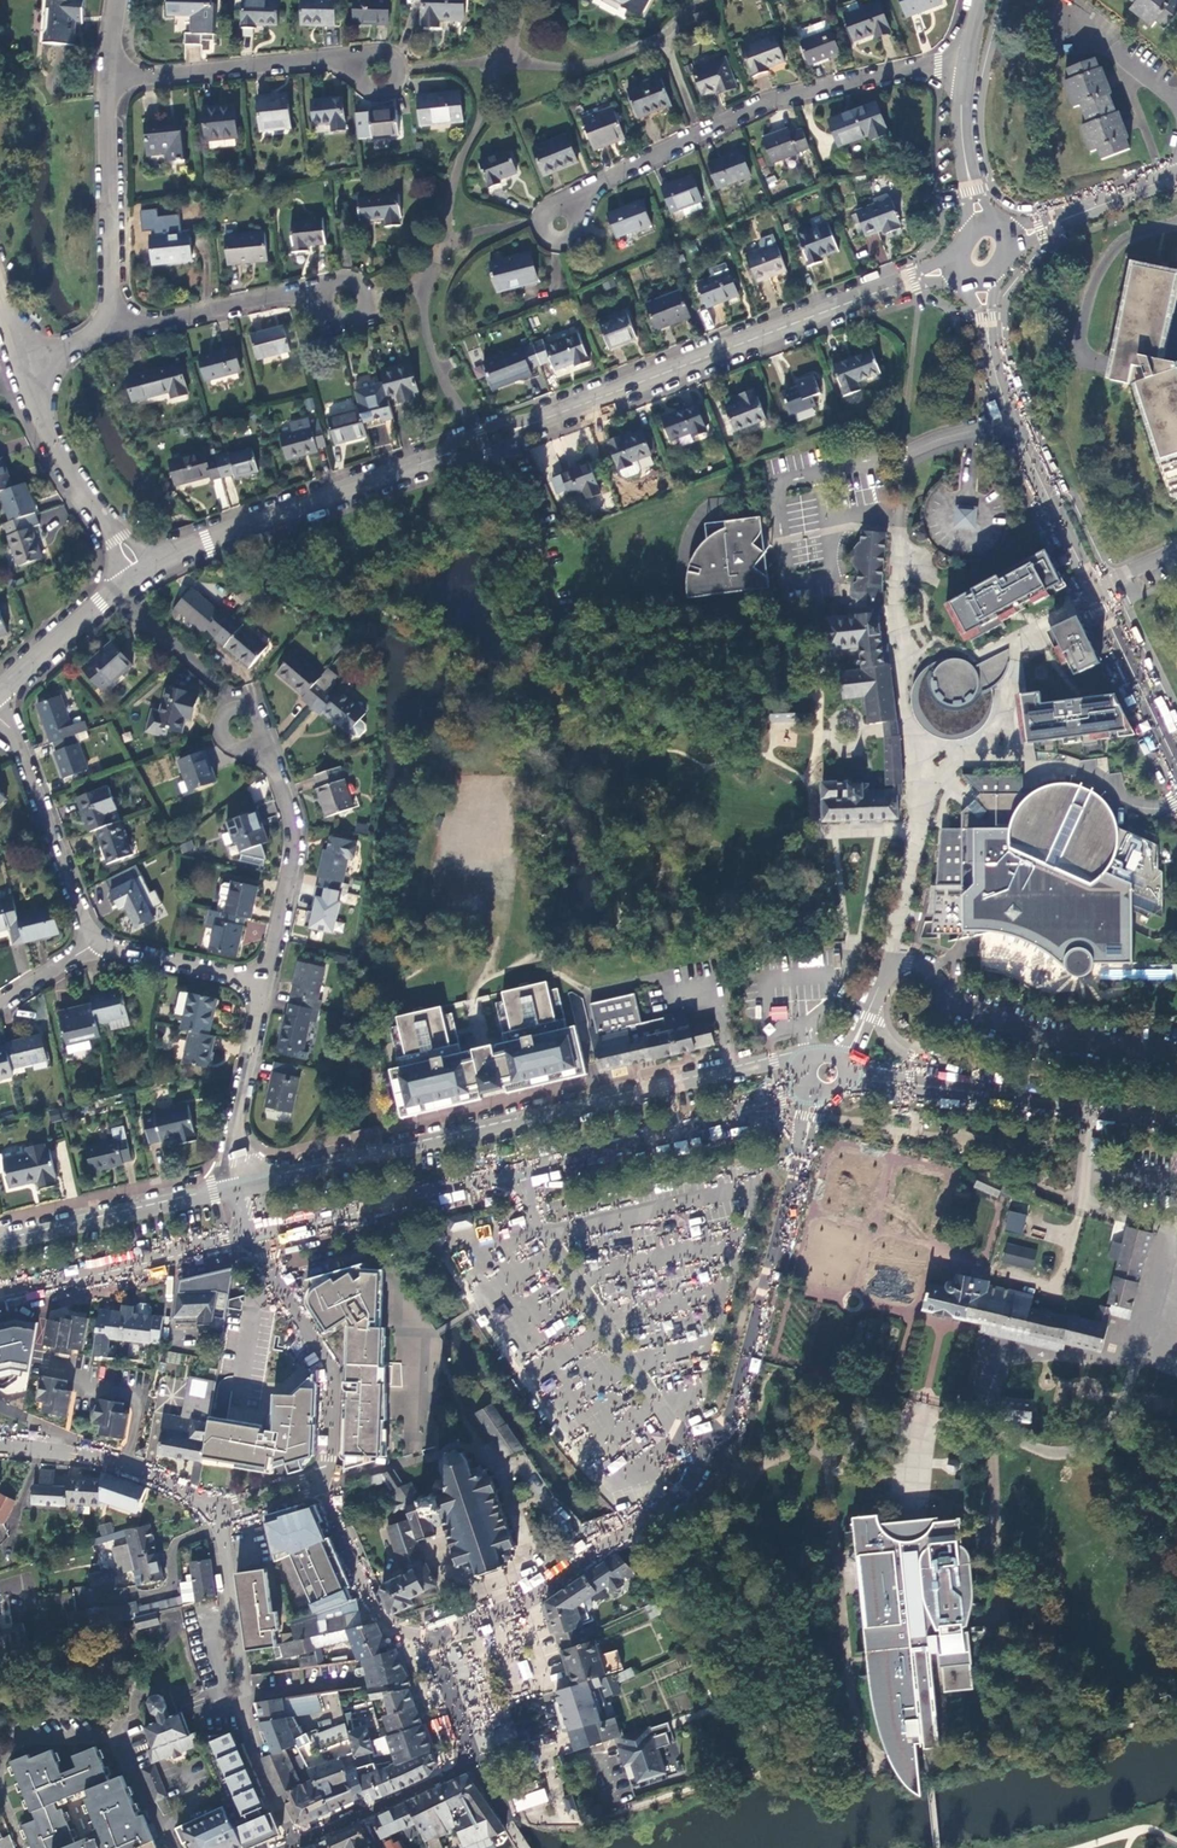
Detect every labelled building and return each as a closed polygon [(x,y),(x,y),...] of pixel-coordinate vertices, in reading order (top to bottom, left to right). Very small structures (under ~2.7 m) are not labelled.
[(165,16),(192,18),(191,29),(170,28),(170,39),(199,41),(200,35),(213,35),(214,0),(166,0),(165,16)] [(299,22),(323,23),(323,26),(334,27),(335,0),(300,0),(299,22)] [(354,24),(387,25),(387,0),(355,0),(354,24)] [(421,27),(436,27),(436,21),(460,21),(461,0),(422,0),(421,27)] [(627,8),(626,11),(643,20),(653,0),(613,0),(627,8)] [(910,16),(945,3),(944,0),(903,0),(910,16)] [(1134,4),(1130,10),(1150,26),(1155,21),(1163,27),(1176,10),(1176,0),(1129,0),(1134,4)] [(246,1),(243,1),(242,28),(255,28),(256,24),(263,24),(278,24),(279,2),(265,1),(246,1)] [(80,3),(48,2),(47,48),(71,48),(72,20),(80,20),(80,3)] [(893,32),(882,2),(847,16),(858,42),(876,35),(878,38),(893,32)] [(707,12),(696,16),(700,24),(710,21),(707,12)] [(263,32),(263,24),(256,24),(255,28),(242,28),(242,32),(263,32)] [(834,31),(804,43),(813,65),(842,53),(834,31)] [(777,36),(743,51),(756,78),(772,71),(770,68),(787,60),(777,36)] [(1125,140),(1127,139),(1117,113),(1115,113),(1108,95),(1110,94),(1100,68),(1097,68),(1094,59),(1067,69),(1070,79),(1063,81),(1073,107),(1080,105),(1087,124),(1080,127),(1090,153),(1098,150),(1102,160),(1129,150),(1125,140)] [(728,60),(697,72),(707,97),(720,93),(721,95),(732,91),(731,88),(734,87),(730,77),(734,75),(728,60)] [(663,78),(630,91),(641,117),(674,105),(663,78)] [(286,96),(256,99),(259,132),(289,129),(286,96)] [(441,97),(417,99),(419,130),(461,126),(459,101),(442,102),(441,97)] [(340,99),(311,102),(313,126),(330,125),(331,133),(344,132),(340,99)] [(879,103),(834,121),(843,147),(873,136),(874,140),(890,134),(879,103)] [(233,108),(203,111),(207,142),(236,139),(233,108)] [(616,109),(585,121),(597,151),(610,146),(609,143),(626,137),(616,109)] [(394,110),(371,112),(372,138),(396,136),(394,110)] [(180,128),(144,131),(146,155),(165,153),(166,160),(182,159),(180,128)] [(775,162),(813,148),(807,130),(793,134),(792,130),(767,140),(775,162)] [(569,135),(535,149),(547,177),(580,162),(569,135)] [(513,151),(484,161),(493,186),(503,183),(501,177),(520,170),(513,151)] [(743,153),(711,166),(721,189),(752,177),(743,153)] [(692,178),(663,189),(673,215),(701,204),(692,178)] [(432,197),(433,180),(412,179),(411,195),(432,197)] [(398,192),(355,197),(359,219),(384,217),(385,225),(399,223),(398,214),(401,214),(398,192)] [(856,209),(866,234),(882,228),(884,232),(901,226),(899,221),(902,220),(892,196),(887,198),(885,193),(873,198),(875,202),(856,209)] [(643,204),(609,217),(618,241),(652,227),(643,204)] [(323,219),(291,222),(295,254),(315,251),(315,246),(325,244),(323,219)] [(831,221),(799,233),(812,265),(825,260),(823,254),(841,247),(831,221)] [(760,241),(762,248),(777,242),(773,232),(762,236),(760,241)] [(189,233),(151,236),(154,261),(166,259),(166,264),(192,261),(189,233)] [(265,233),(226,236),(229,264),(268,260),(265,233)] [(762,248),(746,254),(756,278),(787,266),(777,242),(762,248)] [(531,255),(489,267),(493,280),(496,279),(499,288),(516,284),(517,287),(537,282),(531,255)] [(710,269),(713,277),(730,270),(727,262),(710,269)] [(1135,266),(1111,381),(1131,386),(1136,384),(1174,495),(1176,494),(1176,366),(1176,365),(1160,361),(1176,276),(1135,266)] [(713,277),(698,283),(708,306),(739,294),(730,270),(713,277)] [(680,291),(647,304),(656,328),(689,316),(680,291)] [(626,312),(598,322),(611,353),(627,347),(626,344),(637,340),(626,312)] [(282,330),(249,338),(256,363),(289,354),(282,330)] [(580,331),(568,336),(573,348),(585,344),(580,331)] [(545,341),(534,345),(541,361),(549,357),(553,367),(574,359),(575,361),(589,356),(585,344),(573,348),(568,336),(546,344),(545,341)] [(529,365),(541,361),(534,345),(486,364),(494,384),(531,370),(529,365)] [(873,349),(834,363),(846,394),(861,388),(858,380),(881,371),(873,349)] [(233,350),(197,360),(204,383),(239,374),(233,350)] [(172,367),(124,380),(131,404),(167,395),(169,400),(181,397),(172,367)] [(408,367),(381,373),(386,392),(387,397),(397,394),(400,404),(413,401),(411,395),(415,394),(408,367)] [(784,392),(792,413),(815,404),(812,396),(821,392),(815,375),(797,382),(799,386),(784,392)] [(767,417),(755,387),(740,392),(742,399),(725,405),(734,429),(767,417)] [(386,392),(358,399),(361,411),(364,423),(392,414),(390,406),(387,397),(386,392)] [(390,406),(400,404),(397,394),(387,397),(390,406)] [(328,404),(331,415),(354,410),(352,399),(328,404)] [(696,402),(662,413),(670,436),(691,429),(692,433),(706,428),(696,402)] [(334,443),(367,434),(364,423),(361,411),(328,420),(334,443)] [(316,450),(325,448),(320,427),(280,438),(286,461),(317,453),(316,450)] [(649,451),(640,430),(620,436),(619,434),(606,439),(617,466),(629,462),(628,459),(634,457),(649,451)] [(226,456),(215,458),(220,478),(231,475),(232,478),(256,471),(251,453),(227,459),(226,456)] [(210,480),(220,478),(215,458),(205,460),(203,454),(170,462),(176,486),(209,478),(210,480)] [(638,465),(634,457),(628,459),(629,462),(617,466),(619,472),(624,474),(636,469),(638,465)] [(11,489),(0,459),(0,493),(11,489)] [(583,460),(555,470),(556,471),(560,484),(563,491),(577,486),(592,481),(583,460)] [(551,487),(560,484),(556,471),(546,475),(551,487)] [(932,547),(938,553),(937,555),(935,559),(935,562),(937,566),(939,568),(942,570),(946,570),(951,569),(956,559),(962,560),(968,560),(973,560),(979,559),(985,557),(990,554),(995,550),(1000,545),(1003,540),(1006,533),(1008,526),(1008,518),(1007,511),(1005,503),(1003,497),(999,492),(995,487),(989,483),(984,480),(977,477),(969,476),(961,477),(953,478),(946,482),(939,486),(934,491),(930,497),(927,503),(925,510),(924,517),(925,524),(921,523),(918,524),(914,528),(913,534),(914,538),(917,542),(921,542),(927,541),(932,547)] [(594,490),(592,481),(577,486),(580,495),(594,490)] [(8,524),(25,518),(36,514),(26,484),(11,489),(0,493),(0,501),(8,524)] [(41,561),(25,518),(8,524),(3,526),(18,569),(41,561)] [(761,518),(731,522),(732,529),(727,529),(726,525),(707,528),(708,539),(700,548),(695,554),(691,565),(695,567),(694,573),(688,572),(688,585),(689,598),(707,596),(706,591),(769,582),(766,553),(756,544),(762,535),(763,530),(761,518)] [(887,534),(862,531),(861,543),(859,543),(852,552),(851,562),(856,572),(858,572),(858,577),(851,577),(849,597),(853,601),(849,605),(849,615),(826,619),(830,652),(859,649),(862,670),(840,672),(844,700),(861,698),(863,711),(867,711),(868,725),(883,724),(884,731),(884,738),(886,787),(894,786),(894,789),(870,790),(869,784),(864,785),(864,784),(851,784),(851,782),(821,782),(822,823),(900,821),(898,796),(903,795),(904,785),(901,736),(899,736),(898,729),(890,664),(888,645),(883,645),(879,614),(882,614),(882,606),(886,604),(886,592),(883,592),(887,534)] [(1048,550),(951,603),(973,642),(1006,624),(1002,617),(1064,583),(1048,550)] [(205,629),(214,636),(231,616),(221,608),(219,611),(190,587),(175,606),(204,630),(205,629)] [(266,645),(231,616),(214,636),(249,665),(266,645)] [(1102,663),(1080,616),(1053,629),(1061,643),(1055,646),(1060,657),(1066,654),(1077,676),(1102,663)] [(103,693),(133,666),(112,643),(83,669),(103,693)] [(301,696),(311,704),(326,686),(316,678),(321,673),(292,650),(276,670),(303,693),(301,696)] [(926,732),(933,736),(940,739),(949,741),(957,741),(963,740),(970,737),(977,733),(983,727),(988,720),(991,714),(993,708),(993,702),(993,696),(992,690),(996,686),(1002,680),(1006,674),(1009,666),(1010,658),(1009,650),(979,665),(975,660),(970,655),(965,654),(963,660),(955,659),(947,661),(947,659),(941,661),(936,663),(928,667),(923,672),(916,680),(913,690),(912,700),(913,710),(916,718),(920,726),(926,732)] [(326,686),(311,704),(320,712),(322,709),(348,730),(358,718),(364,711),(339,689),(335,694),(326,686)] [(197,697),(167,688),(160,712),(156,726),(168,729),(182,732),(188,710),(193,711),(197,697)] [(1041,692),(1017,696),(1023,745),(1034,744),(1036,753),(1066,756),(1080,761),(1080,762),(1088,761),(1102,759),(1108,758),(1110,775),(1116,775),(1121,774),(1125,788),(1137,788),(1131,738),(1136,736),(1116,695),(1043,704),(1041,692)] [(50,734),(53,742),(74,735),(87,730),(84,721),(71,725),(60,696),(52,699),(50,696),(44,698),(45,701),(36,704),(47,735),(50,734)] [(795,706),(772,707),(772,722),(796,721),(795,706)] [(165,738),(168,729),(156,726),(160,712),(152,709),(145,732),(165,738)] [(358,718),(348,730),(353,733),(359,733),(363,727),(363,722),(358,718)] [(87,770),(74,735),(53,742),(56,751),(54,752),(63,778),(87,770)] [(217,780),(206,750),(179,760),(190,790),(217,780)] [(352,805),(338,764),(315,772),(319,784),(316,785),(327,813),(352,805)] [(934,922),(933,935),(937,935),(940,935),(959,935),(963,935),(963,940),(977,937),(977,931),(981,931),(981,936),(993,934),(993,932),(1001,933),(1009,935),(1016,937),(1023,940),(1033,944),(1042,950),(1051,956),(1059,963),(1063,967),(1067,972),(1072,975),(1076,977),(1080,978),(1084,977),(1088,976),(1090,973),(1092,971),(1093,968),(1094,964),(1132,964),(1132,931),(1132,911),(1129,910),(1132,904),(1153,913),(1163,918),(1163,873),(1158,870),(1158,847),(1118,829),(1116,822),(1114,816),(1111,810),(1106,804),(1101,798),(1095,792),(1087,789),(1080,786),(1063,784),(1055,784),(1047,786),(1040,789),(1033,794),(1024,794),(1024,775),(963,776),(982,794),(962,814),(962,829),(942,829),(934,919),(934,922)] [(109,786),(78,798),(90,832),(96,830),(111,824),(107,812),(117,809),(109,786)] [(259,813),(234,821),(244,848),(269,840),(259,813)] [(133,856),(121,820),(111,824),(96,830),(108,864),(133,856)] [(332,834),(329,848),(349,852),(348,856),(351,857),(354,855),(357,842),(355,840),(332,834)] [(321,875),(319,884),(341,889),(348,856),(349,852),(329,848),(325,847),(319,875),(321,875)] [(157,918),(136,880),(113,893),(122,911),(127,909),(138,928),(157,918)] [(228,899),(225,912),(244,916),(251,917),(258,886),(233,880),(232,884),(228,899)] [(223,898),(228,899),(232,884),(225,883),(223,885),(221,895),(223,898)] [(339,897),(341,889),(319,884),(317,893),(315,893),(309,918),(339,925),(345,898),(339,897)] [(19,917),(14,898),(0,902),(0,934),(10,931),(14,946),(25,944),(19,917)] [(55,908),(19,917),(25,944),(62,936),(55,908)] [(234,954),(244,916),(225,912),(211,909),(209,921),(217,924),(212,949),(234,954)] [(326,966),(301,961),(291,1003),(292,1003),(317,1008),(320,1009),(321,1009),(323,1000),(318,999),(326,966)] [(507,1044),(498,1046),(498,1049),(495,1050),(504,1087),(507,1087),(509,1095),(526,1091),(589,1075),(578,1027),(569,1029),(559,990),(551,992),(549,983),(504,994),(506,1003),(497,1005),(507,1044)] [(123,992),(93,999),(95,1006),(99,1025),(130,1018),(123,992)] [(177,1015),(187,1017),(192,994),(183,992),(177,1015)] [(696,1050),(716,1046),(710,1021),(690,1026),(686,1011),(664,1017),(643,1022),(636,993),(589,1004),(595,1026),(589,1028),(600,1074),(655,1061),(683,1054),(697,1051),(696,1050)] [(187,1017),(184,1030),(192,1032),(210,1036),(218,1000),(192,994),(187,1017)] [(317,1021),(320,1009),(317,1008),(292,1003),(291,1003),(289,1015),(287,1014),(280,1046),(282,1046),(280,1053),(307,1059),(309,1051),(304,1050),(311,1020),(317,1021)] [(67,1045),(102,1037),(99,1025),(95,1006),(61,1014),(67,1045)] [(771,1020),(787,1019),(786,1006),(770,1007),(771,1020)] [(472,1053),(463,1055),(454,1015),(445,1017),(443,1008),(398,1019),(401,1028),(392,1030),(401,1069),(392,1072),(404,1120),(435,1112),(484,1101),(482,1093),(485,1092),(476,1054),(473,1055),(472,1053)] [(209,1069),(216,1037),(210,1036),(192,1032),(185,1064),(209,1069)] [(41,1037),(7,1045),(7,1048),(14,1075),(26,1073),(25,1066),(46,1061),(41,1037)] [(14,1076),(14,1075),(7,1048),(0,1050),(0,1080),(14,1076)] [(495,1050),(476,1054),(485,1092),(504,1087),(495,1050)] [(865,1064),(868,1055),(851,1050),(848,1059),(865,1064)] [(296,1077),(298,1066),(277,1062),(267,1106),(292,1112),(300,1078),(296,1077)] [(198,1142),(190,1107),(157,1115),(157,1116),(144,1119),(150,1145),(161,1143),(162,1144),(179,1140),(181,1147),(198,1142)] [(969,1133),(972,1125),(965,1121),(957,1124),(956,1128),(969,1133)] [(133,1161),(126,1128),(114,1130),(117,1142),(89,1149),(94,1172),(127,1165),(126,1162),(133,1161)] [(979,1134),(993,1139),(996,1132),(989,1128),(981,1130),(979,1134)] [(57,1178),(52,1153),(47,1154),(45,1146),(27,1150),(29,1158),(5,1164),(7,1174),(10,1190),(40,1183),(42,1191),(56,1188),(55,1179),(57,1178)] [(562,1173),(532,1173),(532,1187),(562,1187),(562,1173)] [(996,1197),(1001,1184),(979,1175),(974,1187),(996,1197)] [(441,1206),(466,1199),(463,1188),(438,1195),(441,1206)] [(1004,1230),(1023,1233),(1026,1214),(1008,1210),(1004,1230)] [(470,1215),(448,1221),(451,1231),(473,1226),(470,1215)] [(478,1243),(492,1241),(490,1224),(476,1227),(478,1243)] [(1127,1228),(1126,1230),(1122,1246),(1113,1243),(1109,1259),(1118,1261),(1109,1304),(1112,1305),(1111,1309),(1101,1306),(1097,1323),(1031,1309),(1034,1297),(1030,1296),(1025,1315),(1021,1332),(1024,1333),(1023,1334),(1101,1353),(1111,1315),(1130,1319),(1152,1235),(1127,1228)] [(434,1231),(429,1233),(426,1242),(429,1246),(438,1249),(442,1246),(445,1238),(442,1234),(434,1231)] [(1003,1265),(1034,1268),(1036,1247),(1005,1244),(1003,1265)] [(453,1254),(458,1271),(471,1267),(466,1250),(453,1254)] [(1107,1288),(1113,1262),(1102,1259),(1096,1285),(1107,1288)] [(165,1265),(147,1269),(149,1280),(167,1276),(165,1265)] [(384,1297),(363,1265),(312,1280),(318,1290),(315,1293),(313,1296),(312,1299),(312,1303),(312,1306),(313,1309),(327,1330),(347,1318),(354,1328),(350,1331),(350,1346),(348,1346),(347,1361),(347,1366),(350,1366),(349,1383),(346,1383),(346,1389),(347,1391),(350,1393),(349,1401),(345,1401),(344,1438),(348,1438),(347,1469),(349,1470),(364,1466),(365,1457),(387,1458),(388,1439),(385,1439),(385,1421),(388,1422),(388,1395),(383,1395),(383,1385),(384,1386),(385,1348),(381,1348),(382,1338),(386,1338),(386,1329),(378,1329),(380,1300),(384,1297)] [(229,1300),(234,1268),(179,1281),(178,1300),(175,1325),(199,1323),(200,1328),(211,1328),(224,1330),(227,1310),(229,1300)] [(924,1310),(982,1324),(984,1324),(984,1322),(969,1318),(976,1295),(1004,1302),(1007,1291),(989,1286),(990,1281),(958,1275),(956,1283),(954,1282),(951,1282),(949,1284),(947,1288),(931,1285),(924,1310)] [(984,1324),(1023,1334),(1024,1333),(1021,1332),(1025,1315),(1030,1296),(1016,1293),(1007,1291),(1004,1302),(976,1295),(969,1318),(984,1322),(984,1324)] [(240,1298),(229,1300),(227,1310),(241,1311),(243,1302),(241,1302),(240,1298)] [(149,1305),(138,1303),(134,1306),(134,1307),(133,1313),(151,1316),(152,1308),(149,1305)] [(494,1310),(501,1320),(511,1313),(504,1303),(494,1310)] [(99,1309),(92,1356),(128,1359),(131,1340),(160,1344),(163,1317),(151,1316),(133,1313),(122,1312),(99,1309)] [(83,1350),(88,1318),(67,1315),(66,1319),(57,1318),(57,1321),(48,1320),(43,1346),(52,1347),(51,1352),(72,1355),(74,1348),(83,1350)] [(548,1338),(565,1326),(560,1318),(543,1330),(548,1338)] [(0,1350),(0,1374),(16,1377),(20,1353),(0,1350)] [(66,1380),(41,1376),(37,1400),(44,1402),(42,1411),(66,1416),(71,1391),(65,1390),(66,1380)] [(194,1459),(190,1482),(198,1486),(204,1460),(207,1446),(205,1445),(208,1424),(215,1383),(190,1378),(182,1418),(166,1415),(158,1453),(194,1459)] [(285,1460),(290,1474),(304,1470),(303,1466),(306,1465),(309,1462),(311,1460),(312,1457),(315,1456),(316,1426),(312,1426),(313,1389),(311,1387),(305,1392),(300,1388),(292,1396),(273,1395),(273,1424),(282,1425),(278,1442),(275,1442),(276,1433),(267,1431),(267,1434),(262,1434),(263,1426),(227,1420),(226,1427),(208,1424),(205,1445),(207,1446),(204,1460),(220,1462),(220,1461),(256,1467),(256,1468),(265,1470),(266,1466),(285,1460)] [(124,1404),(99,1399),(95,1424),(101,1425),(100,1435),(125,1439),(129,1414),(122,1413),(124,1404)] [(999,1399),(998,1418),(998,1420),(1032,1423),(1033,1402),(999,1399)] [(505,1458),(524,1449),(492,1403),(475,1414),(505,1458)] [(771,1445),(756,1449),(759,1458),(773,1454),(771,1445)] [(505,1517),(505,1504),(504,1502),(501,1502),(497,1492),(500,1492),(499,1488),(497,1489),(493,1478),(496,1478),(495,1475),(489,1476),(487,1472),(489,1471),(488,1468),(485,1469),(482,1468),(482,1465),(479,1464),(479,1467),(476,1468),(475,1466),(472,1467),(470,1462),(474,1461),(472,1459),(469,1460),(465,1455),(467,1452),(464,1450),(463,1453),(457,1451),(457,1448),(455,1448),(455,1450),(448,1452),(447,1451),(445,1452),(446,1454),(443,1460),(440,1459),(440,1462),(442,1463),(442,1468),(440,1469),(440,1471),(443,1471),(444,1475),(442,1476),(443,1478),(441,1479),(440,1477),(438,1478),(440,1481),(438,1483),(436,1482),(435,1485),(438,1486),(439,1489),(435,1490),(435,1491),(432,1493),(432,1496),(426,1498),(424,1494),(419,1496),(421,1500),(407,1507),(410,1519),(417,1542),(436,1536),(434,1528),(445,1524),(449,1535),(445,1537),(446,1540),(449,1539),(453,1549),(449,1550),(451,1553),(454,1552),(457,1562),(454,1564),(455,1566),(458,1566),(460,1569),(462,1568),(461,1564),(463,1564),(466,1572),(470,1574),(477,1571),(478,1573),(476,1575),(476,1577),(479,1576),(480,1579),(483,1578),(482,1575),(501,1569),(502,1571),(505,1570),(504,1567),(507,1566),(506,1564),(503,1565),(503,1563),(509,1562),(512,1564),(513,1562),(511,1560),(513,1557),(515,1558),(516,1556),(513,1554),(511,1549),(512,1548),(513,1551),(516,1550),(515,1547),(518,1547),(517,1543),(514,1544),(511,1534),(514,1533),(513,1530),(510,1531),(506,1521),(510,1520),(509,1516),(505,1517)] [(395,1500),(401,1509),(407,1507),(421,1500),(419,1496),(410,1482),(404,1485),(394,1470),(381,1474),(391,1491),(390,1492),(395,1500)] [(31,1504),(66,1506),(66,1489),(55,1487),(55,1473),(40,1472),(39,1487),(32,1487),(31,1504)] [(139,1513),(147,1488),(102,1473),(101,1480),(100,1500),(139,1513)] [(101,1480),(68,1478),(67,1503),(100,1506),(100,1500),(101,1480)] [(352,1499),(345,1484),(335,1487),(342,1504),(352,1499)] [(0,1494),(0,1522),(3,1524),(14,1502),(0,1494)] [(390,1502),(394,1513),(401,1509),(395,1500),(390,1502)] [(321,1522),(314,1505),(311,1506),(290,1512),(291,1515),(281,1518),(292,1555),(317,1614),(354,1602),(326,1540),(324,1540),(317,1525),(318,1524),(318,1523),(321,1522)] [(277,1561),(292,1555),(281,1518),(280,1515),(267,1519),(277,1561)] [(973,1585),(971,1560),(970,1556),(968,1552),(965,1548),(962,1545),(960,1524),(961,1524),(961,1520),(957,1520),(957,1519),(945,1520),(945,1521),(940,1522),(939,1518),(909,1521),(880,1523),(879,1521),(878,1515),(862,1516),(859,1520),(852,1524),(854,1525),(858,1567),(868,1670),(877,1713),(882,1733),(885,1742),(889,1751),(892,1759),(898,1770),(902,1776),(908,1783),(921,1794),(920,1782),(919,1774),(916,1744),(922,1743),(921,1735),(909,1735),(908,1721),(919,1720),(913,1659),(916,1659),(915,1654),(927,1653),(928,1657),(931,1657),(931,1653),(938,1653),(939,1666),(941,1667),(944,1692),(974,1690),(971,1664),(969,1632),(960,1633),(959,1624),(968,1623),(972,1604),(973,1585)] [(610,1528),(619,1527),(619,1517),(609,1518),(610,1528)] [(388,1528),(399,1561),(419,1548),(417,1542),(410,1519),(388,1528)] [(157,1553),(150,1524),(126,1530),(127,1537),(129,1544),(136,1570),(142,1568),(139,1558),(157,1553)] [(95,1546),(127,1537),(126,1530),(98,1538),(94,1539),(95,1546)] [(120,1574),(134,1570),(136,1570),(129,1544),(113,1549),(120,1574)] [(421,1557),(423,1557),(419,1548),(399,1561),(400,1565),(404,1563),(409,1573),(384,1585),(381,1591),(392,1614),(414,1604),(411,1598),(437,1585),(427,1564),(424,1565),(421,1557)] [(12,1562),(7,1553),(3,1555),(1,1552),(0,1553),(0,1566),(12,1562)] [(164,1580),(157,1553),(139,1558),(142,1568),(136,1570),(134,1570),(135,1575),(134,1575),(137,1586),(164,1580)] [(621,1579),(633,1571),(625,1562),(616,1555),(546,1602),(556,1634),(582,1625),(581,1622),(589,1619),(583,1602),(610,1584),(614,1591),(621,1593),(623,1591),(624,1584),(621,1579)] [(197,1594),(138,1608),(140,1616),(157,1612),(171,1609),(216,1598),(211,1560),(209,1560),(192,1563),(197,1594)] [(547,1578),(569,1567),(565,1560),(544,1571),(547,1578)] [(267,1569),(237,1573),(248,1650),(274,1647),(278,1646),(277,1645),(275,1631),(280,1630),(277,1611),(273,1612),(267,1569)] [(89,1574),(90,1585),(103,1592),(118,1589),(113,1570),(89,1574)] [(640,1599),(643,1607),(644,1607),(651,1604),(647,1596),(640,1599)] [(317,1614),(292,1622),(296,1640),(313,1637),(340,1632),(338,1621),(347,1619),(346,1615),(359,1612),(357,1601),(354,1602),(317,1614)] [(632,1605),(635,1611),(642,1608),(639,1602),(632,1605)] [(644,1607),(650,1620),(661,1615),(660,1610),(656,1602),(651,1604),(644,1607)] [(123,1605),(86,1610),(88,1628),(127,1620),(123,1605)] [(67,1613),(69,1633),(88,1628),(86,1610),(67,1613)] [(160,1623),(157,1612),(140,1616),(136,1617),(139,1629),(160,1623)] [(340,1632),(362,1626),(359,1612),(346,1615),(347,1619),(338,1621),(340,1632)] [(14,1630),(11,1631),(13,1647),(28,1643),(23,1623),(13,1625),(14,1630)] [(351,1640),(358,1659),(359,1661),(363,1659),(382,1653),(381,1650),(381,1648),(387,1646),(377,1623),(362,1626),(340,1632),(313,1637),(316,1649),(321,1648),(351,1640)] [(583,1628),(582,1625),(556,1634),(560,1646),(562,1651),(588,1643),(587,1637),(594,1635),(591,1626),(583,1628)] [(2,1650),(13,1647),(11,1631),(5,1633),(1,1632),(0,1627),(0,1639),(2,1650)] [(282,1634),(283,1644),(295,1641),(293,1633),(282,1634)] [(285,1657),(316,1650),(316,1649),(313,1637),(296,1640),(295,1641),(283,1644),(277,1645),(278,1646),(274,1647),(277,1658),(284,1656),(285,1657)] [(600,1655),(596,1641),(588,1643),(562,1651),(568,1669),(573,1686),(600,1678),(607,1675),(606,1674),(623,1669),(617,1650),(600,1655)] [(363,1659),(369,1687),(370,1688),(395,1683),(410,1679),(401,1664),(396,1649),(393,1650),(391,1647),(381,1650),(382,1653),(363,1659)] [(325,1665),(321,1648),(316,1649),(316,1650),(317,1656),(319,1665),(325,1665)] [(919,1720),(921,1735),(922,1743),(940,1742),(931,1657),(928,1657),(927,1653),(915,1654),(916,1659),(913,1659),(919,1720)] [(299,1660),(301,1668),(319,1665),(317,1656),(299,1660)] [(527,1659),(517,1662),(522,1680),(533,1677),(527,1659)] [(618,1674),(622,1682),(634,1676),(630,1668),(618,1674)] [(264,1684),(263,1674),(251,1675),(251,1676),(252,1685),(264,1684)] [(557,1691),(575,1752),(616,1738),(622,1736),(622,1735),(614,1714),(612,1714),(608,1704),(597,1706),(591,1689),(602,1685),(606,1697),(621,1690),(613,1675),(601,1680),(600,1678),(573,1686),(557,1691)] [(397,1691),(409,1688),(410,1689),(412,1688),(410,1679),(395,1683),(397,1691)] [(388,1698),(391,1714),(416,1706),(410,1689),(409,1688),(397,1691),(395,1683),(370,1688),(373,1700),(388,1698)] [(261,1722),(284,1718),(286,1718),(285,1712),(290,1711),(291,1717),(324,1712),(317,1694),(284,1698),(254,1702),(255,1705),(259,1704),(261,1718),(260,1718),(261,1722)] [(153,1762),(200,1744),(197,1739),(200,1739),(198,1732),(192,1734),(183,1712),(168,1718),(166,1713),(168,1708),(164,1697),(159,1695),(153,1697),(150,1703),(155,1713),(160,1716),(161,1720),(145,1727),(153,1748),(149,1751),(153,1762)] [(387,1728),(380,1730),(382,1737),(387,1735),(423,1723),(416,1706),(391,1714),(383,1716),(383,1717),(387,1728)] [(284,1718),(261,1722),(274,1753),(282,1750),(279,1744),(284,1742),(287,1748),(287,1749),(297,1745),(294,1739),(290,1731),(284,1718)] [(387,1735),(395,1762),(431,1747),(423,1723),(387,1735)] [(299,1726),(290,1731),(294,1739),(304,1734),(299,1726)] [(666,1774),(650,1726),(622,1735),(622,1736),(616,1738),(623,1760),(630,1757),(638,1783),(666,1774)] [(367,1728),(348,1732),(349,1735),(353,1749),(358,1767),(358,1768),(364,1766),(361,1755),(373,1752),(367,1728)] [(313,1748),(306,1733),(304,1734),(294,1739),(297,1745),(304,1758),(309,1768),(308,1769),(309,1772),(316,1786),(319,1785),(330,1811),(355,1800),(347,1770),(358,1767),(353,1749),(349,1735),(340,1736),(342,1742),(319,1750),(313,1748)] [(224,1753),(217,1736),(200,1739),(197,1739),(200,1744),(207,1761),(224,1753)] [(225,1750),(246,1798),(257,1823),(253,1825),(261,1844),(282,1835),(243,1743),(225,1750)] [(23,1825),(32,1847),(157,1847),(144,1814),(139,1816),(123,1775),(110,1780),(96,1747),(73,1756),(78,1766),(62,1773),(52,1749),(31,1758),(29,1754),(11,1761),(32,1812),(33,1812),(36,1819),(23,1825)] [(431,1747),(395,1762),(390,1764),(391,1766),(397,1791),(430,1774),(438,1763),(431,1747)] [(287,1749),(287,1748),(282,1750),(274,1753),(263,1757),(272,1778),(280,1795),(284,1794),(303,1785),(287,1749)] [(304,1771),(308,1769),(309,1768),(304,1758),(299,1760),(304,1771)] [(391,1766),(377,1771),(375,1763),(364,1766),(358,1768),(359,1770),(357,1770),(365,1795),(367,1802),(397,1791),(391,1766)] [(156,1801),(166,1797),(154,1765),(143,1770),(156,1801)] [(558,1777),(562,1776),(567,1775),(564,1766),(555,1769),(558,1777)] [(347,1770),(355,1800),(365,1795),(357,1770),(359,1770),(358,1768),(358,1767),(347,1770)] [(306,1783),(303,1785),(315,1819),(330,1811),(319,1785),(316,1786),(309,1772),(303,1776),(306,1783)] [(509,1839),(497,1817),(468,1775),(441,1787),(457,1827),(464,1847),(465,1847),(488,1847),(503,1843),(509,1839)] [(315,1819),(303,1785),(284,1794),(297,1822),(304,1824),(315,1819)] [(448,1830),(457,1827),(441,1787),(422,1796),(431,1816),(429,1818),(439,1838),(449,1834),(448,1830)] [(572,1794),(562,1797),(567,1814),(577,1810),(572,1794)] [(428,1847),(443,1847),(439,1838),(429,1818),(431,1816),(422,1796),(407,1803),(417,1824),(426,1843),(428,1847)] [(164,1816),(172,1812),(167,1798),(166,1797),(156,1801),(164,1816)] [(230,1817),(237,1828),(245,1847),(252,1847),(261,1844),(253,1825),(257,1823),(246,1798),(243,1800),(248,1810),(230,1817)] [(382,1839),(417,1824),(407,1803),(373,1819),(382,1839)] [(602,1815),(599,1804),(580,1809),(583,1820),(602,1815)] [(237,1828),(230,1817),(225,1805),(177,1829),(184,1845),(190,1842),(193,1847),(245,1847),(237,1828)] [(370,1847),(359,1826),(329,1840),(333,1847),(368,1847),(370,1847)] [(10,1834),(4,1838),(0,1840),(0,1847),(16,1847),(10,1834)]
